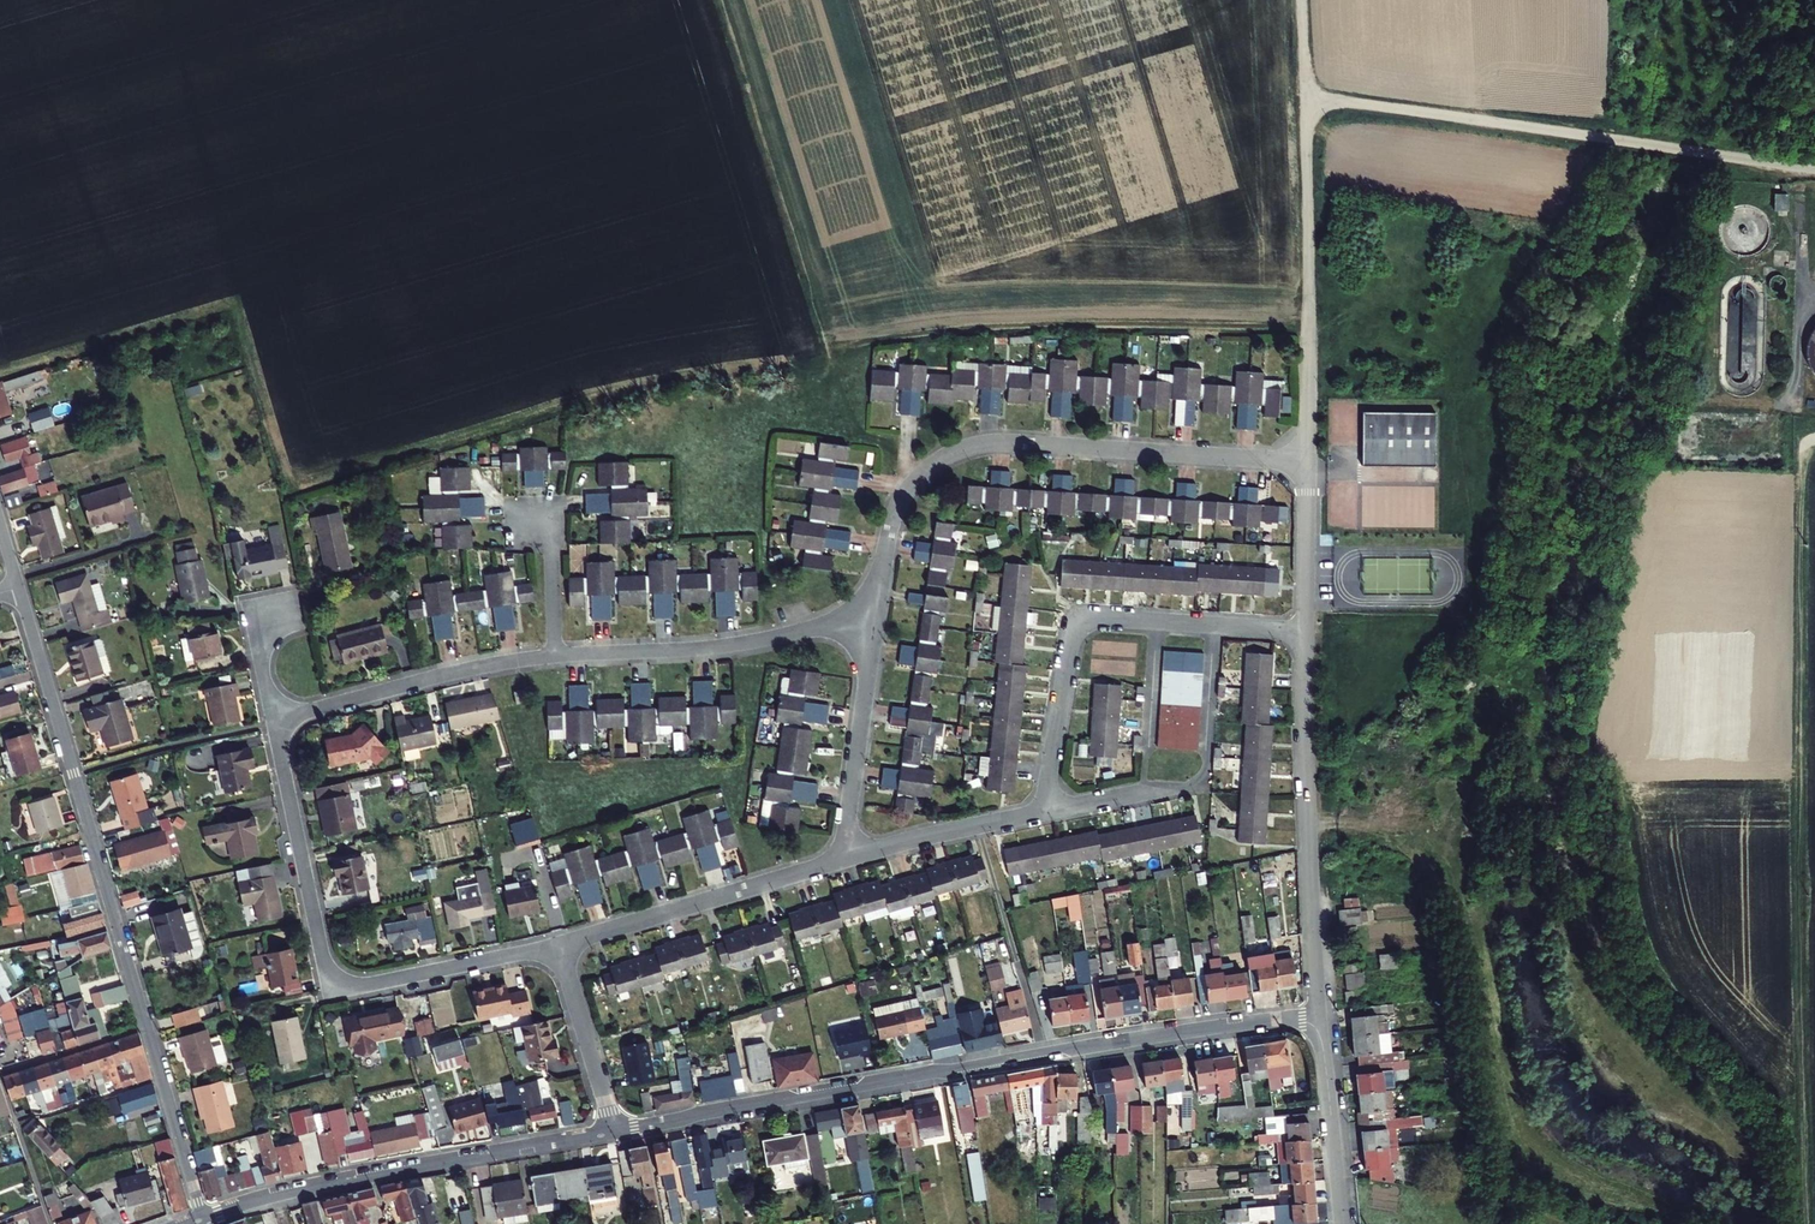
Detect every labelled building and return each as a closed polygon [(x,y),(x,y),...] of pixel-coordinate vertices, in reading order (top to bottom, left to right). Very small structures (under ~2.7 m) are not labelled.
[(1785,186),(1772,185),(1771,202),(1785,202),(1785,186)] [(1718,225),(1720,233),(1724,241),(1731,247),(1740,250),(1749,250),(1757,247),(1764,241),(1769,234),(1771,226),(1770,217),(1767,209),(1761,203),(1754,199),(1745,197),(1737,198),(1729,202),(1723,208),(1719,216),(1718,225)] [(1739,269),(1725,278),(1719,290),(1718,373),(1723,382),(1732,387),(1744,390),(1755,385),(1762,375),(1764,284),(1759,275),(1749,269),(1739,269)] [(1809,364),(1814,373),(1814,324),(1811,329),(1806,340),(1806,352),(1809,364)] [(896,364),(872,361),(868,392),(889,394),(890,385),(899,386),(896,412),(915,414),(918,388),(926,389),(925,398),(946,400),(947,392),(968,394),(969,387),(979,388),(977,408),(995,410),(997,391),(1005,392),(1005,398),(1025,400),(1026,394),(1040,396),(1041,388),(1050,389),(1048,412),(1066,414),(1069,391),(1077,392),(1076,399),(1100,402),(1101,394),(1110,395),(1108,418),(1127,420),(1129,397),(1137,398),(1137,404),(1163,407),(1163,400),(1173,401),(1170,424),(1189,426),(1191,403),(1199,404),(1199,410),(1223,413),(1224,406),(1233,407),(1231,430),(1248,432),(1251,408),(1260,410),(1260,416),(1271,417),(1274,386),(1258,384),(1259,372),(1231,369),(1229,382),(1197,378),(1198,367),(1172,364),(1171,376),(1135,372),(1136,361),(1108,358),(1107,370),(1075,366),(1076,355),(1049,352),(1047,364),(1029,362),(1029,361),(976,354),(975,364),(950,361),(949,369),(924,366),(925,359),(897,356),(896,364)] [(11,418),(5,397),(44,385),(41,375),(2,387),(2,384),(0,385),(0,421),(11,418)] [(1435,412),(1363,411),(1362,465),(1434,466),(1435,412)] [(801,548),(798,566),(827,571),(829,557),(818,556),(819,546),(844,550),(847,533),(822,529),(824,518),(835,519),(839,495),(828,493),(830,485),(854,488),(857,470),(833,466),(835,456),(845,458),(847,445),(818,440),(815,459),(801,457),(796,484),(811,487),(805,521),(791,519),(787,545),(801,548)] [(0,455),(0,464),(2,469),(35,459),(31,445),(0,455)] [(501,471),(523,470),(523,487),(541,487),(541,469),(564,468),(564,451),(544,452),(544,447),(517,447),(518,453),(501,453),(501,471)] [(49,459),(24,467),(26,473),(51,465),(49,459)] [(610,521),(598,521),(598,543),(629,542),(628,517),(645,516),(644,488),(626,489),(625,461),(596,463),(596,485),(609,485),(609,494),(585,495),(585,514),(610,513),(610,521)] [(999,480),(976,477),(974,495),(992,497),(991,503),(1018,506),(1018,499),(1052,503),(1051,509),(1082,513),(1083,506),(1114,510),(1114,516),(1141,519),(1141,513),(1174,516),(1173,523),(1200,526),(1201,519),(1237,523),(1236,529),(1264,533),(1265,526),(1282,528),(1284,510),(1263,508),(1265,491),(1244,488),(1242,506),(1199,501),(1201,484),(1182,482),(1180,499),(1140,495),(1142,478),(1124,476),(1122,493),(1077,488),(1079,471),(1061,468),(1058,486),(1016,481),(1018,464),(1001,462),(999,480)] [(7,471),(9,478),(26,473),(24,467),(23,465),(7,471)] [(422,525),(443,524),(444,551),(472,549),(470,524),(456,525),(456,519),(482,517),(481,497),(454,499),(453,491),(467,490),(465,469),(438,470),(439,496),(420,497),(422,525)] [(0,481),(5,496),(31,488),(26,473),(9,478),(0,481)] [(75,478),(64,481),(68,491),(78,488),(75,478)] [(39,497),(58,493),(56,482),(36,486),(39,497)] [(128,486),(83,500),(91,528),(116,521),(117,526),(129,523),(126,514),(136,511),(128,486)] [(39,540),(44,559),(65,553),(50,506),(29,512),(33,525),(27,527),(32,542),(39,540)] [(924,529),(923,539),(971,546),(973,533),(959,531),(961,513),(944,510),(941,532),(924,529)] [(318,536),(326,572),(350,567),(339,515),(311,521),(315,537),(318,536)] [(1074,537),(1088,539),(1089,530),(1075,528),(1074,537)] [(1125,541),(1137,543),(1138,535),(1126,534),(1125,541)] [(228,555),(233,554),(229,539),(223,541),(228,555)] [(971,546),(923,539),(921,548),(938,551),(934,573),(935,573),(951,575),(954,557),(969,559),(971,546)] [(1170,547),(1184,548),(1185,541),(1171,539),(1170,547)] [(268,548),(242,553),(248,580),(274,575),(273,569),(285,567),(280,540),(267,542),(268,548)] [(1220,553),(1232,554),(1233,546),(1221,545),(1220,553)] [(1274,551),(1262,550),(1261,558),(1274,559),(1274,551)] [(187,568),(196,606),(219,602),(211,563),(207,564),(205,554),(187,558),(189,567),(187,568)] [(1200,571),(1067,555),(1064,581),(1197,597),(1197,593),(1276,602),(1280,574),(1200,565),(1200,571)] [(984,767),(981,781),(1007,785),(1027,660),(1025,659),(1041,561),(1014,556),(998,655),(1002,656),(986,749),(984,767)] [(586,579),(569,580),(570,607),(582,606),(582,597),(591,597),(592,621),(609,621),(609,596),(618,596),(618,606),(643,605),(643,595),(651,595),(652,620),(671,619),(670,594),(680,594),(680,604),(705,603),(704,593),(713,593),(714,618),(733,617),(732,592),(740,592),(741,602),(754,601),(753,574),(735,575),(735,559),(707,559),(707,576),(675,577),(675,561),(646,561),(646,578),(614,579),(613,563),(585,563),(586,579)] [(514,634),(511,609),(532,606),(530,589),(514,591),(512,576),(485,579),(487,596),(452,600),(450,584),(423,587),(425,602),(408,604),(410,621),(431,619),(434,644),(452,642),(449,617),(493,611),(496,636),(514,634)] [(65,604),(74,635),(103,626),(99,615),(89,618),(77,579),(47,588),(53,608),(65,604)] [(964,588),(916,580),(914,589),(931,592),(928,614),(945,616),(948,599),(962,601),(964,588)] [(909,590),(906,599),(919,602),(921,593),(909,590)] [(979,590),(978,602),(985,603),(986,591),(979,590)] [(908,633),(906,642),(955,648),(957,635),(942,633),(945,616),(928,614),(924,635),(908,633)] [(339,639),(347,665),(387,653),(380,627),(339,639)] [(197,665),(197,666),(222,661),(216,636),(191,642),(192,643),(183,645),(188,667),(197,665)] [(955,648),(906,642),(905,652),(921,654),(918,675),(935,677),(938,659),(953,661),(955,648)] [(71,650),(80,683),(105,676),(95,643),(71,650)] [(981,645),(974,643),(973,651),(980,652),(981,645)] [(1165,650),(1160,746),(1201,748),(1207,653),(1165,650)] [(980,652),(973,651),(972,660),(979,661),(980,652)] [(1249,726),(1241,844),(1268,846),(1276,728),(1271,727),(1276,658),(1248,656),(1244,726),(1249,726)] [(785,698),(835,706),(836,696),(811,692),(812,684),(824,686),(827,664),(798,660),(795,681),(798,681),(798,687),(787,685),(785,698)] [(898,694),(896,704),(945,709),(947,696),(933,693),(935,677),(918,675),(915,697),(898,694)] [(723,733),(723,718),(740,717),(740,690),(725,690),(725,700),(716,701),(715,676),(696,677),(697,700),(690,701),(689,692),(662,692),(663,702),(653,702),(652,679),(634,680),(635,703),(626,704),(626,694),(598,695),(598,705),(588,705),(588,681),(568,681),(569,706),(561,706),(560,696),(548,697),(549,725),(566,724),(567,739),(595,738),(594,723),(631,721),(632,736),(660,735),(659,720),(694,719),(694,734),(723,733)] [(1094,682),(1091,754),(1119,756),(1123,683),(1094,682)] [(206,689),(214,726),(239,721),(234,697),(238,696),(235,683),(206,689)] [(514,690),(517,704),(531,701),(528,687),(514,690)] [(978,691),(969,689),(968,697),(977,698),(978,691)] [(1147,690),(1139,689),(1138,698),(1146,698),(1147,690)] [(30,710),(24,691),(0,698),(0,719),(30,710)] [(445,705),(451,731),(494,721),(488,697),(475,700),(475,698),(445,705)] [(833,715),(835,706),(785,698),(783,711),(794,713),(793,717),(790,716),(787,738),(815,742),(818,721),(807,719),(808,711),(833,715)] [(106,729),(111,746),(138,738),(126,699),(91,709),(97,731),(106,729)] [(945,709),(896,704),(895,712),(912,715),(908,737),(925,738),(928,721),(943,723),(945,709)] [(393,717),(400,751),(435,743),(429,714),(418,716),(419,720),(406,723),(404,715),(393,717)] [(974,728),(964,726),(966,735),(975,737),(974,728)] [(349,742),(325,749),(332,775),(368,763),(375,770),(389,756),(359,729),(349,742)] [(11,744),(21,777),(44,770),(34,737),(11,744)] [(905,759),(888,756),(886,766),(935,772),(937,759),(922,757),(925,738),(908,737),(905,759)] [(773,775),(823,783),(824,773),(799,769),(800,761),(812,763),(815,742),(787,738),(784,758),(787,758),(786,764),(775,762),(773,775)] [(986,749),(978,748),(975,765),(984,767),(986,749)] [(1216,748),(1215,767),(1223,768),(1224,749),(1216,748)] [(251,751),(219,758),(227,795),(251,790),(248,772),(255,770),(251,751)] [(935,772),(886,766),(885,776),(902,778),(898,800),(915,803),(918,785),(933,787),(935,772)] [(821,792),(823,783),(773,775),(771,788),(782,789),(781,794),(778,793),(775,815),(803,820),(806,798),(795,796),(796,788),(821,792)] [(114,788),(124,824),(150,817),(139,780),(114,788)] [(316,791),(327,836),(354,830),(344,785),(316,791)] [(63,823),(55,797),(31,805),(39,831),(63,823)] [(554,878),(562,905),(575,901),(572,890),(578,888),(586,913),(604,908),(597,883),(605,880),(608,890),(634,883),(631,873),(639,871),(646,896),(665,890),(658,866),(666,863),(669,873),(694,866),(691,856),(699,854),(706,878),(724,873),(717,848),(725,846),(728,856),(740,852),(732,826),(716,831),(712,816),(686,824),(690,839),(657,848),(653,834),(625,842),(629,856),(596,866),(592,852),(566,860),(570,873),(554,878)] [(1095,837),(1099,858),(1100,863),(1191,844),(1185,817),(1095,837)] [(221,843),(226,863),(252,858),(247,836),(252,835),(249,821),(197,832),(201,847),(221,843)] [(1007,878),(1099,858),(1095,837),(1094,833),(1002,853),(1007,878)] [(119,850),(126,875),(174,861),(167,836),(119,850)] [(1208,837),(1208,852),(1217,852),(1218,837),(1208,837)] [(43,879),(91,864),(86,848),(59,856),(59,858),(60,861),(45,866),(45,870),(41,872),(41,874),(43,879)] [(59,858),(39,865),(41,872),(45,870),(45,866),(60,861),(59,858)] [(342,879),(347,898),(371,893),(363,859),(332,866),(336,880),(342,879)] [(795,915),(782,919),(790,944),(835,930),(834,926),(880,912),(881,917),(926,903),(925,899),(980,883),(973,862),(966,864),(964,860),(955,864),(953,860),(930,866),(931,871),(918,874),(919,879),(909,882),(908,877),(884,884),(886,888),(874,891),(873,888),(861,891),(860,887),(837,894),(838,899),(827,902),(828,906),(817,909),(816,905),(794,912),(795,915)] [(77,901),(103,894),(94,865),(69,873),(77,901)] [(253,906),(257,926),(278,921),(267,867),(233,874),(240,909),(253,906)] [(1185,872),(1187,882),(1196,881),(1194,871),(1185,872)] [(497,911),(488,872),(478,874),(479,883),(457,888),(460,901),(446,904),(452,929),(471,925),(469,918),(497,911)] [(1154,887),(1169,885),(1168,876),(1152,878),(1154,887)] [(1025,907),(1023,894),(1035,893),(1033,883),(1017,886),(1018,894),(1013,895),(1014,909),(1025,907)] [(1100,895),(1116,893),(1114,885),(1099,887),(1100,895)] [(29,923),(17,886),(11,888),(19,915),(5,919),(7,929),(29,923)] [(536,887),(505,894),(511,921),(542,914),(536,887)] [(123,906),(141,901),(138,888),(120,893),(123,906)] [(1051,895),(1053,906),(1067,904),(1069,919),(1081,917),(1077,891),(1051,895)] [(1340,900),(1341,907),(1354,906),(1353,899),(1340,900)] [(73,937),(112,927),(105,902),(89,906),(90,911),(93,911),(94,918),(71,926),(73,937)] [(426,917),(423,904),(405,908),(408,921),(386,926),(390,945),(399,943),(401,954),(414,951),(412,940),(418,939),(420,949),(437,946),(435,935),(430,937),(428,927),(419,928),(417,919),(426,917)] [(1335,911),(1336,926),(1358,924),(1356,909),(1335,911)] [(159,921),(170,958),(195,951),(184,913),(159,921)] [(1243,940),(1254,938),(1251,913),(1240,914),(1243,940)] [(1278,913),(1266,914),(1269,936),(1280,935),(1278,913)] [(68,930),(64,916),(40,922),(43,936),(68,930)] [(1337,930),(1337,938),(1352,937),(1351,929),(1337,930)] [(718,949),(712,950),(719,972),(780,954),(773,932),(764,935),(762,931),(753,934),(752,931),(729,938),(730,942),(718,945),(718,949)] [(88,955),(118,947),(114,932),(82,942),(63,945),(66,958),(88,955)] [(1211,955),(1226,955),(1225,935),(1210,936),(1211,955)] [(1138,938),(1125,939),(1127,961),(1140,960),(1138,938)] [(609,975),(599,978),(606,999),(660,983),(659,979),(703,966),(696,942),(686,945),(684,941),(662,948),(663,951),(652,955),(653,959),(641,962),(640,958),(617,965),(618,969),(607,972),(609,975)] [(1015,947),(1024,978),(1035,975),(1026,944),(1015,947)] [(1081,963),(1083,979),(1096,977),(1090,944),(1078,946),(1081,963)] [(1293,983),(1287,946),(1271,949),(1276,985),(1293,983)] [(1339,947),(1340,958),(1355,956),(1354,946),(1339,947)] [(1100,949),(1103,972),(1116,970),(1113,948),(1100,949)] [(270,968),(274,987),(299,982),(292,949),(258,956),(261,970),(270,968)] [(1252,952),(1255,968),(1247,969),(1250,990),(1276,985),(1271,949),(1252,952)] [(1042,954),(1044,971),(1062,969),(1059,951),(1042,954)] [(1376,955),(1378,971),(1398,969),(1396,953),(1376,955)] [(261,970),(258,956),(252,957),(255,971),(261,970)] [(66,966),(60,969),(69,1001),(81,1040),(102,1033),(98,1019),(103,1017),(99,1002),(106,1000),(107,1002),(130,995),(126,981),(84,994),(78,973),(74,974),(70,963),(66,966)] [(1058,989),(1059,997),(1063,1024),(1081,1021),(1078,997),(1086,996),(1083,979),(1081,963),(1069,965),(1072,987),(1058,989)] [(1250,990),(1247,969),(1217,974),(1221,999),(1244,996),(1243,991),(1250,990)] [(1217,971),(1190,975),(1194,1003),(1221,999),(1217,974),(1217,971)] [(997,974),(979,979),(983,996),(1001,992),(997,974)] [(1341,975),(1342,990),(1360,988),(1359,974),(1341,975)] [(1184,976),(1164,979),(1165,984),(1168,1007),(1188,1004),(1184,976)] [(1106,989),(1094,991),(1099,1019),(1117,1016),(1112,987),(1112,983),(1105,984),(1106,989)] [(1139,994),(1137,983),(1112,987),(1117,1016),(1136,1013),(1135,1008),(1141,1007),(1139,994)] [(1148,987),(1149,992),(1139,994),(1141,1007),(1142,1012),(1168,1007),(1165,984),(1148,987)] [(457,1023),(448,988),(428,993),(436,1028),(457,1023)] [(510,988),(477,996),(483,1024),(516,1016),(517,1021),(535,1017),(530,995),(513,999),(510,988)] [(1343,994),(1344,1002),(1356,1001),(1355,993),(1343,994)] [(1059,997),(1041,1000),(1045,1027),(1063,1024),(1059,997)] [(14,998),(7,1002),(1,1006),(10,1038),(26,1034),(14,998)] [(102,1033),(109,1031),(101,1005),(107,1003),(107,1002),(106,1000),(99,1002),(103,1017),(98,1019),(102,1033)] [(61,1004),(66,1029),(64,1029),(68,1044),(81,1040),(69,1001),(61,1004)] [(44,1003),(32,1007),(45,1052),(58,1048),(53,1033),(44,1003)] [(1371,1006),(1345,1008),(1349,1039),(1374,1036),(1385,1035),(1384,1027),(1377,1028),(1376,1016),(1372,1017),(1371,1006)] [(1018,1009),(988,1015),(989,1021),(994,1042),(1024,1035),(1018,1009)] [(959,1054),(995,1046),(994,1042),(989,1021),(979,1023),(976,1010),(950,1016),(959,1054)] [(198,1011),(174,1018),(178,1032),(202,1024),(198,1011)] [(397,1012),(349,1023),(356,1058),(377,1053),(376,1046),(404,1040),(397,1012)] [(418,1035),(435,1030),(430,1015),(414,1020),(418,1035)] [(866,1027),(870,1048),(899,1042),(894,1020),(866,1027)] [(274,1027),(283,1069),(308,1064),(298,1021),(274,1027)] [(831,1028),(838,1057),(870,1049),(863,1021),(831,1028)] [(68,1044),(64,1029),(53,1033),(58,1048),(68,1044)] [(797,1072),(769,1079),(773,1092),(809,1084),(799,1030),(772,1038),(775,1048),(791,1044),(797,1072)] [(520,1065),(528,1064),(531,1072),(565,1066),(562,1049),(556,1050),(553,1031),(514,1037),(520,1065)] [(141,1074),(144,1081),(157,1077),(145,1033),(129,1037),(137,1061),(142,1059),(145,1070),(140,1071),(141,1074)] [(219,1070),(208,1033),(181,1041),(184,1051),(185,1051),(193,1078),(219,1070)] [(1351,1057),(1357,1057),(1359,1066),(1378,1064),(1374,1036),(1349,1039),(1351,1057)] [(114,1042),(121,1066),(137,1061),(129,1037),(114,1042)] [(954,1054),(950,1038),(922,1045),(926,1062),(954,1054)] [(128,1086),(126,1079),(121,1066),(114,1042),(99,1047),(107,1070),(115,1068),(121,1089),(128,1086)] [(465,1044),(438,1051),(444,1073),(471,1065),(465,1044)] [(84,1052),(92,1075),(107,1070),(99,1047),(84,1052)] [(737,1049),(747,1092),(754,1090),(745,1051),(744,1047),(737,1049)] [(745,1051),(754,1090),(764,1088),(755,1048),(745,1051)] [(1282,1071),(1278,1050),(1256,1054),(1258,1075),(1282,1071)] [(69,1057),(76,1080),(92,1075),(84,1052),(69,1057)] [(652,1054),(626,1057),(629,1084),(655,1081),(652,1054)] [(1239,1117),(1240,1127),(1258,1126),(1265,1125),(1264,1116),(1249,1116),(1243,1085),(1259,1082),(1258,1075),(1256,1054),(1237,1057),(1239,1078),(1235,1079),(1239,1117)] [(729,1056),(720,1058),(723,1072),(733,1070),(729,1056)] [(54,1062),(68,1106),(83,1101),(81,1094),(76,1080),(69,1057),(54,1062)] [(38,1068),(52,1111),(68,1106),(54,1062),(38,1068)] [(815,1067),(818,1081),(836,1077),(833,1063),(815,1067)] [(1360,1074),(1355,1075),(1357,1096),(1379,1094),(1383,1094),(1381,1066),(1378,1064),(1359,1066),(1360,1074)] [(1228,1087),(1224,1066),(1207,1068),(1210,1091),(1213,1108),(1224,1107),(1222,1088),(1228,1087)] [(52,1111),(38,1068),(23,1073),(30,1096),(38,1093),(42,1105),(45,1106),(47,1113),(52,1111)] [(1201,1096),(1200,1092),(1210,1091),(1207,1068),(1188,1071),(1191,1093),(1192,1093),(1194,1098),(1201,1096)] [(1178,1101),(1173,1069),(1156,1071),(1160,1094),(1161,1104),(1176,1101),(1177,1120),(1186,1121),(1186,1101),(1178,1101)] [(674,1092),(648,1100),(651,1112),(686,1104),(682,1084),(688,1083),(685,1070),(671,1072),(674,1092)] [(1160,1094),(1156,1071),(1136,1074),(1139,1096),(1160,1094)] [(8,1078),(15,1101),(30,1096),(23,1073),(8,1078)] [(1049,1081),(1051,1081),(1051,1073),(1037,1076),(1038,1092),(1026,1095),(1027,1124),(1051,1124),(1051,1104),(1049,1104),(1049,1081)] [(144,1081),(141,1074),(126,1079),(128,1086),(144,1081)] [(1128,1097),(1125,1075),(1106,1078),(1109,1099),(1128,1097)] [(1017,1096),(1026,1095),(1038,1092),(1037,1076),(1003,1081),(1005,1094),(1010,1126),(1018,1124),(1016,1105),(1019,1104),(1017,1096)] [(722,1078),(692,1083),(695,1101),(725,1096),(722,1078)] [(1109,1099),(1106,1078),(1089,1080),(1091,1102),(1109,1099)] [(982,1121),(979,1098),(1005,1094),(1003,1081),(968,1087),(973,1122),(982,1121)] [(1070,1104),(1070,1082),(1051,1081),(1051,1104),(1070,1104)] [(17,1119),(5,1083),(0,1084),(0,1123),(17,1119)] [(224,1083),(196,1092),(202,1113),(205,1112),(207,1119),(212,1134),(237,1127),(224,1083)] [(128,1112),(161,1101),(156,1084),(122,1095),(128,1112)] [(439,1084),(426,1088),(440,1134),(452,1129),(439,1084)] [(552,1093),(549,1085),(521,1094),(523,1102),(552,1093)] [(952,1087),(960,1136),(971,1135),(963,1085),(952,1087)] [(504,1134),(531,1128),(527,1116),(524,1105),(523,1102),(521,1094),(518,1087),(507,1090),(514,1114),(500,1118),(504,1134)] [(90,1099),(88,1092),(81,1094),(83,1101),(90,1099)] [(1359,1113),(1362,1113),(1365,1122),(1382,1120),(1379,1094),(1357,1096),(1359,1113)] [(635,1098),(641,1119),(648,1117),(643,1096),(635,1098)] [(121,1097),(110,1101),(115,1115),(126,1112),(121,1097)] [(532,1114),(535,1127),(563,1121),(559,1107),(542,1110),(540,1102),(524,1105),(527,1116),(532,1114)] [(485,1103),(453,1112),(460,1136),(492,1127),(485,1103)] [(939,1134),(935,1105),(900,1111),(904,1132),(913,1130),(914,1134),(934,1131),(935,1135),(939,1134)] [(1084,1114),(1082,1105),(1073,1105),(1073,1123),(1084,1123),(1084,1114)] [(900,1111),(900,1109),(862,1117),(865,1135),(876,1133),(876,1129),(890,1126),(891,1134),(904,1132),(900,1111)] [(28,1120),(25,1110),(19,1112),(23,1121),(28,1120)] [(357,1145),(355,1141),(335,1145),(338,1158),(346,1156),(349,1165),(375,1159),(365,1110),(360,1110),(361,1115),(358,1116),(363,1144),(357,1145)] [(856,1111),(836,1115),(842,1150),(862,1147),(856,1111)] [(1135,1130),(1135,1112),(1126,1112),(1126,1130),(1135,1130)] [(1143,1130),(1144,1112),(1135,1112),(1135,1130),(1143,1130)] [(578,1113),(569,1117),(572,1133),(581,1131),(578,1113)] [(165,1120),(163,1114),(149,1118),(151,1124),(165,1120)] [(418,1123),(373,1134),(379,1155),(423,1145),(422,1139),(434,1137),(428,1115),(416,1118),(418,1123)] [(830,1116),(811,1120),(814,1139),(818,1163),(837,1159),(830,1116)] [(1264,1116),(1265,1125),(1281,1124),(1280,1116),(1264,1116)] [(320,1134),(328,1173),(340,1171),(338,1158),(335,1145),(330,1117),(292,1125),(294,1138),(320,1134)] [(1211,1118),(1211,1128),(1240,1127),(1239,1117),(1211,1118)] [(1365,1132),(1359,1133),(1361,1153),(1386,1150),(1382,1120),(1365,1122),(1365,1132)] [(71,1155),(42,1123),(30,1134),(62,1167),(71,1158),(71,1155)] [(1256,1153),(1277,1152),(1301,1151),(1299,1123),(1281,1124),(1265,1125),(1258,1126),(1260,1144),(1255,1144),(1256,1153)] [(257,1137),(266,1166),(254,1170),(260,1188),(283,1181),(281,1177),(273,1150),(268,1133),(257,1137)] [(165,1158),(174,1156),(169,1137),(160,1139),(165,1158)] [(808,1172),(820,1170),(818,1163),(814,1139),(803,1141),(808,1172)] [(705,1158),(702,1141),(691,1143),(697,1175),(707,1174),(711,1173),(708,1157),(705,1158)] [(801,1164),(797,1141),(760,1148),(764,1171),(801,1164)] [(306,1173),(302,1144),(273,1150),(281,1177),(306,1173)] [(675,1171),(688,1169),(683,1144),(670,1147),(675,1171)] [(745,1168),(742,1145),(724,1148),(728,1170),(745,1168)] [(669,1184),(663,1148),(651,1150),(656,1180),(661,1179),(663,1186),(669,1184)] [(720,1148),(721,1154),(708,1157),(711,1173),(707,1174),(710,1189),(726,1187),(723,1171),(728,1170),(724,1148),(720,1148)] [(212,1149),(195,1154),(209,1203),(226,1198),(221,1180),(212,1149)] [(1368,1173),(1368,1180),(1390,1184),(1387,1164),(1399,1163),(1397,1149),(1386,1150),(1361,1153),(1364,1173),(1368,1173)] [(655,1209),(645,1150),(624,1153),(629,1179),(635,1178),(642,1211),(655,1209)] [(1301,1151),(1277,1152),(1278,1173),(1303,1171),(1301,1151)] [(629,1179),(624,1153),(616,1155),(621,1181),(629,1179)] [(180,1178),(174,1156),(165,1158),(160,1159),(166,1182),(180,1178)] [(961,1158),(968,1204),(981,1202),(974,1156),(961,1158)] [(765,1177),(802,1170),(801,1164),(764,1171),(765,1177)] [(612,1201),(608,1169),(582,1172),(586,1205),(612,1201)] [(260,1188),(254,1170),(244,1173),(250,1191),(260,1188)] [(1224,1188),(1225,1197),(1286,1193),(1306,1192),(1305,1191),(1303,1171),(1278,1173),(1279,1176),(1283,1176),(1284,1185),(1224,1188)] [(586,1205),(582,1172),(552,1177),(556,1204),(571,1202),(572,1207),(586,1205)] [(250,1191),(244,1173),(238,1175),(243,1193),(250,1191)] [(243,1193),(238,1175),(230,1177),(236,1195),(243,1193)] [(236,1195),(230,1177),(221,1180),(226,1198),(236,1195)] [(552,1177),(528,1180),(533,1211),(534,1210),(556,1208),(556,1204),(552,1177)] [(180,1178),(166,1182),(174,1212),(189,1208),(180,1178)] [(164,1205),(156,1181),(128,1190),(136,1214),(164,1205)] [(415,1186),(402,1188),(413,1223),(431,1223),(426,1210),(423,1211),(415,1186)] [(526,1219),(521,1186),(492,1190),(496,1223),(501,1223),(526,1219)] [(402,1188),(377,1194),(381,1210),(393,1208),(398,1223),(413,1223),(402,1188)] [(136,1214),(128,1190),(121,1192),(129,1216),(136,1214)] [(492,1190),(481,1192),(485,1223),(494,1223),(496,1223),(492,1190)] [(1287,1204),(1225,1210),(1225,1218),(1308,1212),(1306,1192),(1286,1193),(1287,1204)] [(68,1215),(61,1193),(52,1196),(59,1218),(68,1215)] [(1054,1208),(1054,1195),(1037,1196),(1038,1209),(1054,1208)] [(369,1196),(344,1201),(351,1223),(364,1223),(362,1214),(373,1212),(369,1196)] [(344,1201),(318,1207),(322,1223),(337,1219),(338,1223),(351,1223),(344,1201)] [(571,1202),(556,1204),(556,1208),(557,1210),(572,1207),(571,1202)] [(39,1223),(55,1223),(49,1208),(36,1213),(39,1223)] [(313,1208),(298,1211),(302,1223),(318,1223),(313,1208)] [(557,1210),(556,1208),(534,1210),(535,1217),(557,1214),(557,1210)] [(66,1223),(113,1223),(111,1216),(105,1210),(66,1223)] [(125,1212),(111,1216),(113,1223),(129,1223),(125,1212)] [(1278,1223),(1279,1223),(1309,1223),(1308,1212),(1225,1218),(1220,1218),(1220,1223),(1260,1223),(1278,1223)]
